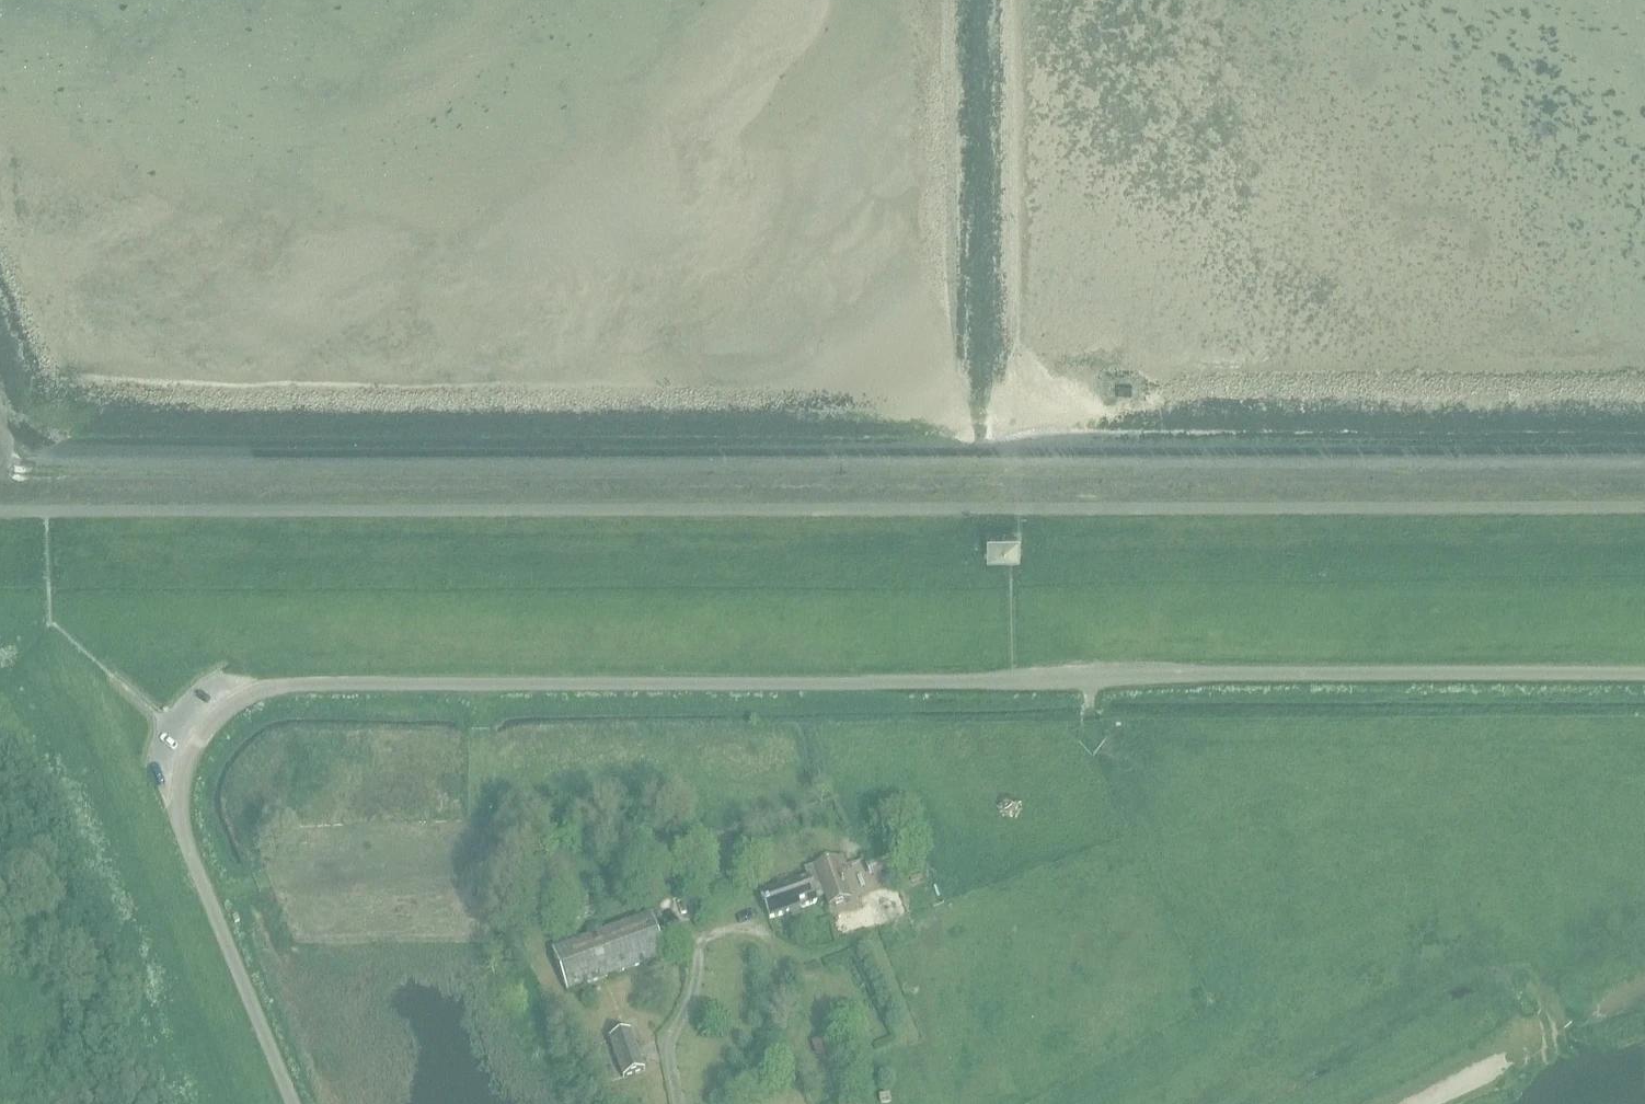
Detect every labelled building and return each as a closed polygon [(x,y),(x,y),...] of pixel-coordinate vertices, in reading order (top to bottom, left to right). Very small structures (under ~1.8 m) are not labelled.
[(1017,558),(1017,538),(990,539),(990,558),(1017,558)] [(851,899),(841,869),(846,867),(843,858),(805,870),(808,878),(761,895),(770,919),(817,902),(816,900),(825,897),(828,907),(851,899)] [(870,877),(883,872),(878,859),(865,865),(870,877)] [(577,919),(598,912),(594,903),(574,910),(577,919)] [(552,950),(567,991),(666,956),(651,914),(552,950)] [(623,1078),(644,1070),(630,1030),(609,1038),(623,1078)]
